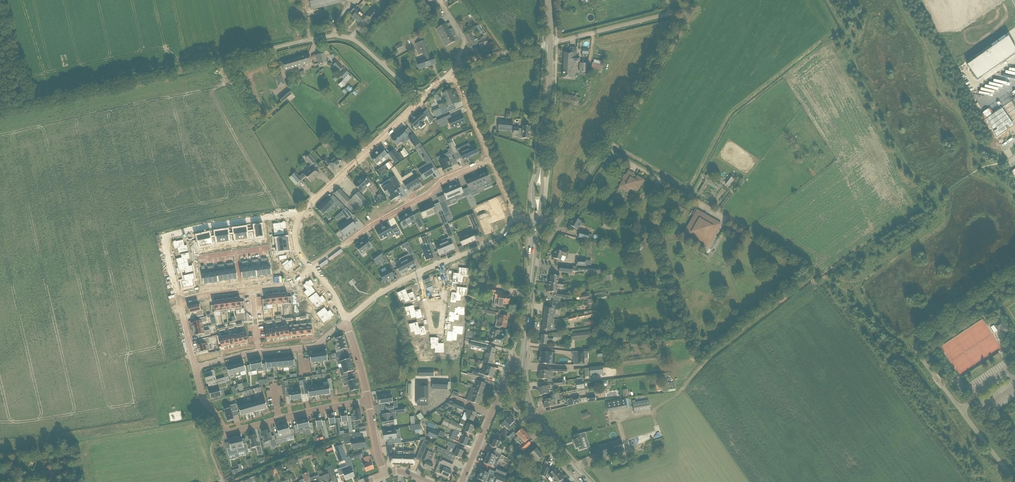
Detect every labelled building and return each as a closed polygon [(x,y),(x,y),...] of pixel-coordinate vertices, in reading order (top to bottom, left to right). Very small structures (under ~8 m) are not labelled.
[(310,4),(311,9),(349,0),(309,0),(310,4)] [(351,12),(354,15),(352,17),(360,24),(365,18),(358,11),(358,10),(355,7),(351,12)] [(372,21),(379,13),(373,8),(372,7),(369,11),(370,11),(366,16),(372,21)] [(429,14),(433,23),(440,19),(436,11),(429,14)] [(456,41),(445,23),(436,29),(443,41),(446,47),(456,41)] [(465,35),(468,43),(474,40),(470,33),(465,35)] [(477,39),(474,40),(475,43),(478,42),(480,47),(488,45),(486,40),(485,36),(477,39)] [(967,65),(978,80),(1014,55),(1014,49),(1008,38),(1009,37),(1009,36),(967,65)] [(424,59),(416,61),(419,69),(436,64),(433,57),(430,58),(430,57),(429,57),(424,41),(415,43),(419,55),(423,53),(424,59)] [(563,78),(571,78),(571,71),(573,71),(574,62),(579,62),(580,57),(575,57),(576,53),(564,53),(563,78)] [(309,54),(295,58),(298,67),(312,63),(309,54)] [(298,67),(295,58),(282,62),(284,71),(298,67)] [(602,65),(603,62),(594,59),(593,63),(592,63),(591,68),(602,71),(603,65),(602,65)] [(333,65),(339,72),(343,68),(336,62),(333,65)] [(340,75),(343,79),(348,74),(345,70),(340,75)] [(275,75),(278,86),(284,85),(281,73),(275,75)] [(278,99),(282,103),(291,94),(288,90),(278,99)] [(447,105),(433,111),(436,118),(451,111),(449,106),(457,103),(454,98),(455,98),(455,97),(454,98),(453,95),(454,95),(453,95),(451,90),(443,93),(445,98),(444,98),(445,99),(446,101),(446,102),(447,105)] [(984,120),(989,129),(991,128),(996,138),(1014,125),(1014,109),(1014,106),(1011,102),(984,120)] [(449,112),(436,118),(438,123),(451,117),(449,112)] [(413,119),(410,122),(412,125),(414,126),(416,124),(417,126),(418,125),(421,128),(424,124),(422,122),(425,118),(420,113),(415,118),(414,117),(414,118),(415,118),(413,119)] [(462,115),(448,120),(451,129),(465,123),(462,115)] [(498,130),(512,131),(513,122),(499,120),(498,130)] [(522,138),(529,139),(530,127),(523,126),(523,129),(518,129),(519,128),(514,128),(513,134),(518,135),(518,134),(522,134),(522,138)] [(397,134),(392,139),(397,145),(407,136),(401,130),(397,134)] [(413,135),(409,138),(415,146),(419,143),(413,135)] [(452,142),(448,144),(453,155),(458,153),(452,142)] [(470,147),(459,152),(463,161),(478,154),(475,146),(470,149),(470,147)] [(382,149),(372,158),(377,164),(384,158),(387,161),(391,157),(396,164),(400,160),(393,151),(389,154),(387,155),(382,149)] [(443,158),(438,160),(440,166),(441,165),(442,169),(450,166),(448,160),(452,158),(450,152),(442,155),(443,158)] [(309,155),(305,158),(312,166),(315,162),(309,155)] [(429,167),(420,172),(424,179),(435,172),(432,168),(435,166),(428,155),(423,158),(429,167)] [(325,158),(321,161),(324,164),(326,166),(328,164),(334,171),(337,169),(336,168),(342,163),(339,159),(336,156),(329,162),(325,158)] [(385,165),(375,171),(379,176),(389,170),(385,165)] [(308,172),(304,175),(307,178),(310,182),(315,177),(316,178),(320,175),(316,171),(312,166),(307,171),(308,172)] [(395,166),(391,169),(401,186),(402,186),(404,184),(406,188),(408,191),(409,192),(409,191),(411,190),(412,190),(412,189),(415,187),(415,188),(416,188),(415,187),(419,185),(420,185),(414,175),(412,172),(402,178),(395,166)] [(473,177),(465,181),(470,193),(483,187),(483,186),(491,183),(490,180),(491,180),(487,172),(478,176),(477,176),(473,178),(473,177)] [(295,173),(291,176),(298,184),(302,180),(295,173)] [(623,179),(619,187),(624,189),(628,191),(630,187),(633,189),(635,186),(639,189),(644,180),(637,176),(636,177),(633,176),(632,179),(624,174),(622,178),(623,179)] [(364,177),(355,185),(358,189),(362,193),(368,187),(366,186),(371,181),(367,177),(365,178),(364,177)] [(392,183),(383,189),(391,200),(399,195),(395,190),(396,189),(400,187),(394,177),(390,180),(392,183)] [(726,184),(729,187),(734,179),(731,177),(726,184)] [(443,190),(444,194),(444,195),(447,202),(456,199),(456,200),(464,197),(459,183),(451,186),(451,187),(449,187),(449,188),(443,191),(443,190)] [(339,189),(334,194),(338,198),(345,205),(350,200),(343,193),(339,189)] [(358,192),(352,198),(361,208),(367,202),(358,192)] [(471,194),(466,196),(471,208),(476,206),(471,194)] [(327,198),(317,208),(323,214),(333,204),(327,198)] [(497,198),(492,200),(493,203),(500,220),(507,217),(500,200),(498,201),(497,198)] [(337,199),(334,202),(340,208),(343,210),(346,208),(343,205),(337,199)] [(440,204),(439,204),(441,208),(444,214),(449,212),(447,207),(445,202),(440,204)] [(425,206),(419,209),(423,218),(436,212),(432,204),(425,207),(425,206)] [(349,223),(340,230),(344,235),(355,227),(354,224),(351,220),(356,217),(356,216),(354,215),(353,215),(353,216),(346,208),(343,210),(341,212),(347,220),(349,223)] [(683,234),(707,247),(720,224),(697,210),(683,234)] [(405,216),(399,219),(401,222),(404,228),(408,226),(407,224),(415,220),(411,213),(407,215),(406,214),(406,215),(405,216),(405,215),(405,216)] [(569,225),(577,230),(580,224),(583,226),(585,223),(579,219),(579,220),(573,217),(569,225)] [(420,218),(415,221),(419,228),(423,226),(420,218)] [(490,218),(483,221),(487,229),(493,226),(490,218)] [(282,223),(273,224),(274,236),(284,234),(283,229),(286,229),(286,225),(287,225),(286,222),(286,223),(286,222),(285,222),(284,222),(283,222),(282,222),(282,223)] [(382,229),(377,232),(381,239),(386,237),(385,236),(389,234),(389,235),(391,234),(392,236),(395,235),(396,237),(401,234),(397,227),(391,231),(388,225),(384,228),(384,227),(383,227),(381,228),(382,229)] [(255,232),(250,233),(251,240),(263,238),(261,226),(260,226),(258,226),(255,227),(255,232)] [(243,228),(240,229),(241,239),(247,239),(247,241),(251,240),(250,233),(247,233),(246,228),(245,228),(243,228)] [(450,228),(445,230),(449,239),(454,237),(450,228)] [(235,235),(231,236),(233,243),(236,242),(236,240),(241,239),(240,229),(237,229),(236,229),(235,229),(234,229),(234,230),(235,235)] [(578,238),(588,240),(590,233),(580,230),(578,238)] [(216,238),(213,238),(214,245),(218,245),(218,243),(223,242),(221,232),(218,232),(218,231),(218,232),(216,232),(215,232),(216,238)] [(224,231),(221,232),(223,242),(226,242),(226,244),(228,243),(229,250),(234,250),(233,243),(231,236),(228,236),(227,231),(224,231)] [(471,234),(460,239),(463,245),(472,241),(472,242),(478,240),(482,238),(479,232),(475,234),(474,235),(472,235),(471,234)] [(206,234),(203,235),(205,246),(211,244),(211,246),(214,245),(213,238),(210,239),(209,234),(208,234),(206,234)] [(198,242),(195,243),(197,250),(201,249),(200,247),(205,246),(203,235),(202,235),(200,235),(200,236),(197,237),(198,242)] [(281,236),(273,237),(274,243),(277,242),(278,246),(288,244),(288,241),(287,239),(287,238),(282,239),(281,236)] [(428,236),(421,238),(423,245),(426,244),(427,248),(423,250),(426,260),(433,257),(430,250),(433,249),(428,236)] [(366,239),(355,247),(361,254),(372,246),(366,239)] [(173,243),(172,243),(173,246),(174,245),(174,249),(177,248),(178,253),(188,251),(187,245),(185,246),(183,240),(176,242),(176,241),(175,241),(176,241),(174,242),(173,242),(174,242),(173,242),(173,243)] [(450,241),(436,247),(437,250),(437,251),(438,251),(439,255),(444,253),(445,252),(446,252),(454,249),(450,241)] [(278,249),(275,250),(276,255),(284,254),(284,251),(289,250),(289,247),(288,244),(278,246),(278,249)] [(406,247),(405,248),(409,254),(409,256),(414,253),(410,245),(406,247)] [(567,257),(569,251),(560,248),(559,251),(555,250),(552,258),(561,260),(562,256),(567,257)] [(176,260),(177,262),(176,262),(177,262),(178,265),(188,263),(187,259),(190,258),(189,253),(181,255),(182,258),(176,259),(176,260)] [(401,264),(396,266),(400,273),(408,269),(410,268),(415,265),(413,262),(411,258),(410,257),(400,262),(401,264)] [(288,260),(282,265),(287,272),(293,267),(295,266),(295,265),(296,264),(294,262),(293,263),(291,260),(289,262),(288,260)] [(178,265),(177,265),(177,266),(178,268),(179,271),(184,270),(185,273),(193,271),(192,266),(189,266),(188,263),(178,265)] [(560,265),(559,272),(572,273),(572,271),(573,267),(560,265)] [(453,273),(452,283),(458,284),(458,282),(462,283),(463,276),(468,277),(469,269),(459,268),(458,274),(453,273)] [(390,269),(379,275),(383,282),(394,276),(390,269)] [(182,285),(182,288),(183,287),(183,288),(184,288),(186,288),(186,287),(194,285),(192,280),(194,279),(193,273),(183,276),(185,281),(182,282),(182,285)] [(548,282),(548,283),(563,285),(563,283),(558,282),(559,276),(556,276),(551,275),(550,281),(549,281),(549,282),(548,282)] [(305,283),(303,285),(306,290),(303,292),(307,297),(315,291),(312,287),(314,285),(312,282),(311,281),(311,280),(310,280),(308,282),(307,281),(305,283)] [(563,285),(548,283),(548,284),(549,284),(548,292),(553,293),(553,297),(569,299),(569,294),(556,293),(557,287),(563,288),(563,285)] [(451,292),(450,302),(456,303),(456,301),(460,301),(461,295),(466,296),(467,288),(457,287),(456,293),(451,292)] [(484,295),(495,296),(494,300),(498,300),(498,307),(503,307),(503,304),(509,305),(510,296),(503,295),(503,292),(495,291),(495,289),(485,287),(484,295)] [(405,289),(397,293),(401,301),(404,299),(405,302),(410,300),(411,302),(416,299),(413,292),(408,294),(405,289)] [(316,292),(308,299),(312,304),(313,303),(317,308),(326,301),(322,295),(320,297),(316,292)] [(287,293),(282,294),(283,304),(282,304),(283,305),(288,304),(288,305),(292,304),(291,297),(288,297),(287,293)] [(266,299),(262,300),(263,307),(267,307),(267,305),(272,305),(271,295),(265,295),(266,299)] [(240,298),(234,299),(236,308),(235,308),(236,311),(242,310),(241,309),(245,309),(244,302),(241,302),(240,298)] [(224,300),(218,301),(220,312),(221,313),(226,312),(226,310),(225,310),(224,300)] [(214,305),(211,306),(211,313),(216,312),(220,312),(218,301),(214,301),(214,305)] [(560,306),(561,302),(553,302),(552,304),(551,304),(546,303),(546,307),(545,307),(542,330),(547,330),(550,331),(551,324),(553,324),(553,320),(555,308),(556,308),(556,306),(560,306)] [(192,306),(188,307),(190,313),(193,313),(194,318),(204,315),(202,310),(201,310),(200,304),(195,305),(192,305),(192,306)] [(413,305),(405,307),(406,316),(410,315),(411,318),(416,317),(416,319),(422,317),(420,309),(415,311),(413,305)] [(449,312),(448,322),(454,322),(454,320),(458,320),(459,315),(464,315),(465,307),(455,306),(454,312),(449,312)] [(324,307),(316,314),(324,323),(329,319),(329,320),(331,318),(334,315),(330,310),(328,312),(324,307)] [(592,310),(583,311),(583,315),(577,316),(577,318),(593,317),(592,310)] [(498,326),(501,327),(506,328),(508,317),(500,315),(498,326)] [(195,323),(192,323),(193,329),(203,327),(202,323),(207,322),(206,317),(194,320),(195,323)] [(998,331),(1000,329),(1003,334),(1009,330),(1002,320),(994,325),(998,331)] [(417,322),(409,324),(411,332),(414,332),(415,335),(420,334),(420,336),(426,334),(424,326),(419,327),(417,322)] [(311,323),(304,324),(305,334),(312,334),(311,323)] [(304,324),(297,325),(298,335),(305,334),(304,324)] [(297,325),(289,326),(291,336),(298,335),(297,325)] [(447,331),(446,341),(452,341),(452,339),(456,340),(457,334),(462,335),(463,327),(462,327),(453,326),(453,332),(447,331)] [(203,327),(193,329),(195,336),(197,335),(198,338),(211,335),(209,330),(204,331),(203,327)] [(492,343),(497,344),(502,345),(503,338),(499,337),(500,331),(492,329),(490,338),(493,339),(492,343)] [(589,338),(589,335),(593,334),(593,332),(589,332),(570,334),(571,341),(589,338)] [(547,337),(547,335),(541,335),(540,344),(546,344),(547,341),(553,342),(553,338),(547,337)] [(339,352),(335,354),(336,359),(343,357),(345,357),(343,351),(343,350),(347,349),(343,336),(335,339),(339,351),(339,352)] [(201,345),(198,346),(199,352),(202,352),(203,352),(205,352),(205,351),(210,350),(208,344),(210,343),(209,337),(199,339),(201,345)] [(438,338),(430,338),(430,344),(431,344),(431,349),(435,349),(435,353),(444,353),(444,343),(438,343),(438,338)] [(471,341),(469,346),(487,350),(484,363),(492,364),(496,349),(491,348),(492,346),(487,344),(471,341)] [(549,364),(550,357),(551,357),(551,353),(541,352),(541,356),(539,356),(539,363),(549,364)] [(289,368),(288,368),(289,369),(291,368),(291,366),(296,365),(296,362),(294,362),(294,356),(287,357),(288,357),(289,368)] [(343,357),(336,359),(338,365),(341,364),(342,368),(352,365),(350,359),(344,361),(343,357)] [(261,359),(255,360),(257,372),(266,370),(265,364),(262,364),(261,359)] [(250,365),(247,366),(248,372),(257,371),(257,372),(255,360),(249,361),(250,365)] [(244,362),(238,364),(240,372),(241,376),(246,374),(245,371),(246,371),(244,362)] [(233,366),(232,366),(235,374),(236,377),(241,376),(240,372),(238,364),(233,366)] [(232,365),(226,367),(229,376),(235,374),(232,366),(233,366),(232,365)] [(342,368),(339,369),(342,377),(348,375),(347,373),(353,371),(352,365),(342,368)] [(492,378),(493,372),(494,373),(495,370),(494,370),(494,369),(490,367),(487,366),(485,372),(479,370),(479,372),(473,370),(471,374),(485,378),(485,376),(492,378)] [(590,368),(591,375),(603,374),(602,366),(590,368)] [(208,384),(212,383),(212,386),(226,382),(229,381),(228,377),(216,380),(214,381),(212,375),(215,375),(214,370),(212,371),(212,370),(211,370),(211,371),(204,373),(207,384),(208,384)] [(547,379),(547,376),(550,376),(550,371),(539,370),(539,375),(538,375),(538,379),(547,379)] [(349,376),(343,378),(343,379),(344,383),(348,382),(349,385),(350,392),(358,390),(355,379),(351,380),(349,377),(349,376)] [(333,389),(331,379),(327,379),(328,385),(323,386),(325,395),(330,395),(330,390),(333,389)] [(418,405),(428,406),(428,381),(416,381),(416,403),(418,404),(418,405)] [(432,389),(447,389),(448,381),(433,381),(432,389)] [(466,400),(478,405),(486,384),(478,381),(475,388),(472,387),(466,400)] [(212,386),(211,386),(212,390),(209,391),(211,399),(221,396),(219,389),(227,387),(226,382),(212,386)] [(300,389),(294,389),(296,400),(302,399),(301,395),(305,394),(304,388),(303,385),(299,386),(300,389)] [(538,388),(540,395),(549,393),(548,389),(550,388),(550,385),(544,387),(543,385),(540,386),(540,387),(538,388)] [(288,387),(285,388),(286,397),(290,397),(290,401),(296,400),(294,389),(289,390),(288,387)] [(385,404),(386,410),(394,409),(392,395),(378,397),(379,405),(385,404)] [(552,406),(556,405),(555,400),(554,395),(550,396),(550,399),(544,400),(545,403),(543,404),(544,408),(552,406)] [(572,398),(574,405),(581,403),(580,396),(572,398)] [(606,402),(607,412),(627,409),(625,399),(606,402)] [(453,407),(463,410),(465,406),(450,400),(448,402),(454,404),(453,407)] [(632,403),(634,414),(650,411),(648,400),(632,403)] [(225,413),(224,413),(225,417),(226,417),(227,421),(234,420),(232,412),(238,411),(236,404),(229,406),(230,408),(224,410),(225,413)] [(354,414),(351,414),(352,421),(359,420),(361,420),(361,416),(361,413),(360,413),(360,409),(353,410),(354,414)] [(464,413),(462,419),(465,420),(466,418),(473,421),(476,414),(467,410),(466,413),(464,413)] [(347,417),(346,411),(340,412),(341,422),(347,421),(349,433),(353,433),(350,416),(347,417)] [(383,420),(382,420),(383,426),(387,426),(387,427),(391,426),(391,425),(395,424),(394,420),(393,420),(392,413),(382,415),(383,420)] [(335,419),(334,414),(328,414),(330,427),(335,426),(336,436),(340,435),(340,432),(338,419),(335,419)] [(321,416),(314,417),(317,427),(322,426),(325,439),(329,438),(325,421),(322,421),(321,416)] [(500,425),(503,428),(505,426),(507,428),(509,427),(511,429),(515,426),(512,423),(515,421),(509,416),(505,420),(500,425)] [(308,419),(302,420),(304,431),(313,429),(312,423),(309,424),(308,419)] [(458,431),(458,432),(460,433),(463,426),(444,419),(442,424),(443,425),(458,431)] [(465,420),(462,419),(460,424),(463,425),(463,426),(466,427),(465,431),(466,432),(471,434),(474,427),(464,423),(465,420)] [(297,425),(294,426),(295,432),(304,431),(304,432),(304,431),(302,420),(296,422),(297,425)] [(282,425),(285,438),(294,436),(292,429),(289,430),(288,424),(282,425)] [(282,425),(276,427),(278,433),(275,434),(277,440),(285,438),(282,425)] [(436,439),(439,433),(430,429),(427,435),(436,439)] [(516,442),(517,441),(526,433),(522,429),(516,434),(518,436),(514,440),(516,442)] [(270,441),(272,449),(278,447),(274,436),(271,437),(269,430),(266,431),(265,430),(262,431),(263,432),(262,432),(263,436),(262,436),(264,443),(270,441)] [(505,436),(506,438),(508,436),(510,439),(515,434),(512,430),(506,435),(505,436)] [(395,431),(384,433),(385,440),(393,438),(394,444),(401,443),(400,439),(396,439),(395,431)] [(464,434),(460,433),(458,432),(456,434),(459,435),(457,438),(461,440),(460,444),(465,446),(468,439),(463,437),(464,434)] [(585,448),(582,438),(586,437),(585,432),(579,434),(574,436),(575,439),(573,440),(576,448),(578,448),(579,450),(585,448)] [(355,433),(341,435),(345,445),(352,443),(353,449),(365,447),(364,439),(360,440),(360,438),(355,438),(355,433)] [(526,433),(517,441),(521,445),(519,447),(523,451),(527,447),(530,444),(527,441),(528,440),(530,438),(526,433)] [(259,456),(262,455),(260,446),(259,446),(258,441),(257,439),(256,435),(252,436),(252,435),(248,436),(249,440),(251,448),(257,447),(258,451),(259,456)] [(241,437),(235,438),(238,453),(244,452),(245,455),(249,454),(247,443),(243,444),(241,437)] [(238,453),(235,438),(228,440),(230,448),(226,449),(228,457),(238,454),(238,453)] [(494,439),(491,446),(496,448),(497,449),(496,450),(501,452),(502,449),(498,447),(500,442),(499,441),(494,439)] [(624,450),(621,439),(610,443),(610,444),(604,446),(605,448),(601,449),(600,447),(597,449),(599,458),(624,450)] [(448,442),(447,445),(453,448),(450,454),(456,457),(460,458),(461,457),(462,456),(462,455),(463,452),(457,449),(458,446),(448,442)] [(422,443),(418,453),(423,455),(425,450),(427,446),(422,443)] [(339,446),(335,448),(337,455),(336,455),(338,459),(344,457),(347,466),(337,470),(340,475),(344,474),(346,480),(354,477),(352,472),(352,470),(354,469),(352,464),(349,457),(346,458),(341,445),(339,446)] [(525,454),(529,458),(531,455),(537,461),(543,456),(536,449),(535,449),(533,446),(525,454)] [(438,447),(437,451),(442,453),(439,462),(445,465),(448,459),(449,457),(448,456),(449,454),(450,452),(447,451),(438,447)] [(392,448),(387,449),(388,457),(391,457),(391,464),(403,464),(403,451),(397,451),(397,455),(392,455),(392,448)] [(429,457),(431,452),(425,450),(423,455),(421,460),(426,462),(424,467),(431,470),(433,465),(430,463),(432,458),(429,457)] [(403,451),(403,464),(414,465),(415,456),(414,456),(409,455),(409,451),(403,451)] [(484,463),(491,466),(494,460),(496,460),(496,459),(499,460),(501,455),(494,451),(492,455),(488,453),(484,463)] [(363,465),(366,472),(374,469),(371,462),(369,456),(363,458),(366,464),(363,465)] [(45,468),(51,471),(54,465),(48,462),(45,468)] [(445,465),(439,462),(437,467),(435,471),(435,472),(438,473),(439,471),(442,472),(441,475),(449,478),(451,472),(444,468),(445,465)] [(240,464),(237,465),(238,468),(230,470),(231,474),(241,471),(240,464)] [(549,469),(549,468),(545,466),(541,476),(545,477),(545,476),(549,478),(550,477),(555,481),(559,481),(560,481),(561,481),(563,480),(562,479),(563,478),(560,474),(559,475),(554,469),(552,471),(551,470),(549,469)] [(495,472),(505,476),(507,472),(497,468),(495,472)] [(496,473),(495,476),(489,474),(481,470),(480,472),(481,472),(480,474),(479,474),(477,479),(484,481),(485,481),(490,481),(491,479),(494,480),(494,478),(503,481),(505,481),(507,477),(496,473)]
